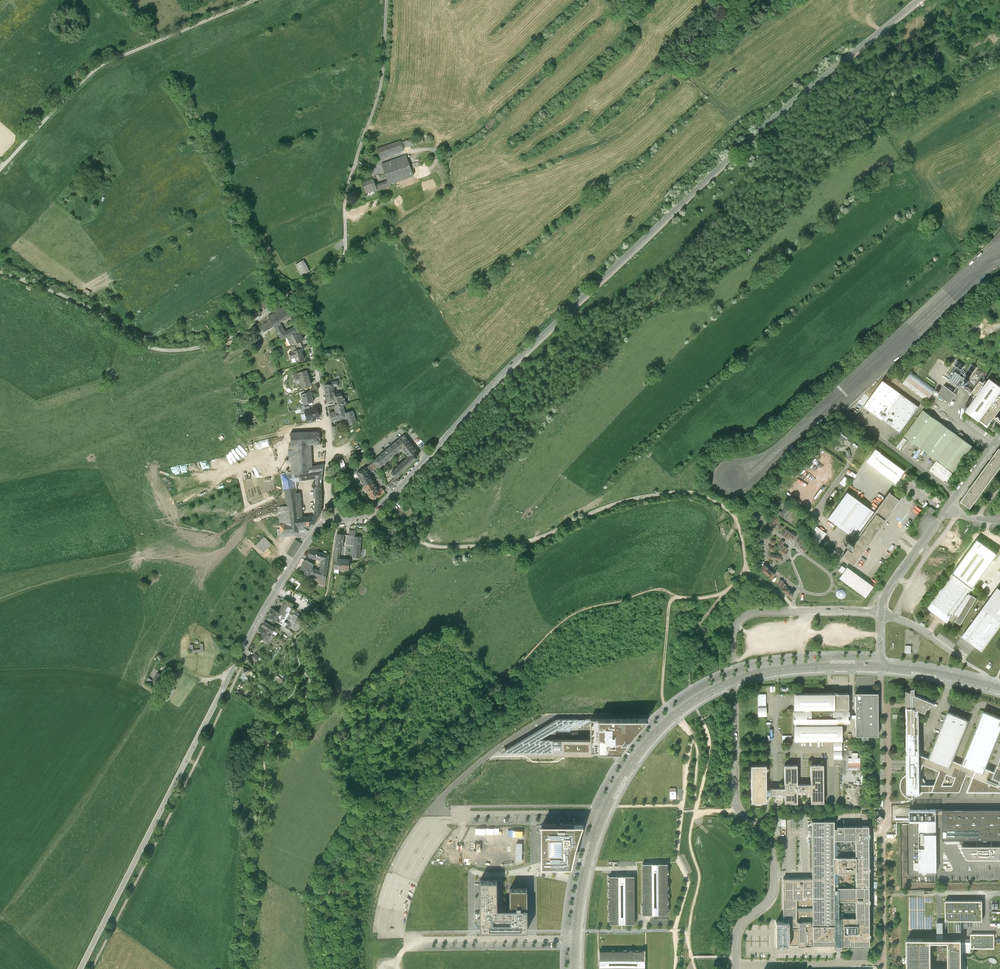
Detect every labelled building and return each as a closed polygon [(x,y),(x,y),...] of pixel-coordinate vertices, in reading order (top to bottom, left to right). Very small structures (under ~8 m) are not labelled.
[(425,134),(404,140),(406,146),(427,140),(425,134)] [(404,139),(380,146),(384,156),(407,148),(406,146),(404,140),(404,139)] [(385,162),(391,178),(392,182),(394,181),(416,173),(415,169),(413,163),(410,153),(385,162)] [(422,159),(413,163),(415,169),(425,165),(422,159)] [(377,177),(366,181),(369,190),(377,188),(380,187),(379,183),(377,177)] [(391,178),(379,183),(380,187),(377,188),(377,189),(394,183),(394,181),(392,182),(391,178)] [(307,259),(299,263),(305,275),(313,270),(307,259)] [(263,302),(268,308),(273,304),(268,299),(263,302)] [(272,315),(273,318),(277,325),(276,327),(281,323),(283,321),(295,314),(287,305),(272,315)] [(264,312),(259,306),(253,310),(258,316),(264,312)] [(271,321),(259,327),(261,330),(266,327),(268,330),(277,325),(273,318),(271,320),(271,321)] [(282,323),(281,323),(276,327),(283,338),(288,336),(300,330),(296,319),(291,321),(294,326),(286,330),(282,323)] [(305,340),(300,330),(288,336),(293,346),(296,345),(301,342),(305,340)] [(297,350),(290,353),(292,359),(296,357),(298,362),(305,360),(303,351),(302,349),(297,350)] [(307,371),(294,374),(296,381),(299,380),(302,388),(311,385),(307,371)] [(911,372),(903,384),(927,401),(935,390),(911,372)] [(966,410),(987,426),(994,417),(999,421),(999,419),(995,415),(999,409),(999,386),(992,380),(990,378),(985,385),(980,381),(970,394),(976,397),(966,410)] [(327,402),(335,401),(335,394),(334,387),(338,386),(338,381),(331,382),(331,385),(325,385),(327,402)] [(883,381),(864,406),(900,433),(919,406),(883,381)] [(944,386),(938,395),(950,403),(956,394),(944,386)] [(314,391),(305,393),(308,404),(317,402),(314,391)] [(335,394),(335,401),(336,406),(343,405),(346,404),(345,399),(343,398),(342,394),(335,394)] [(343,405),(336,406),(335,406),(336,412),(330,413),(331,422),(347,418),(345,413),(343,405)] [(305,411),(307,420),(321,416),(318,407),(305,411)] [(904,436),(954,472),(973,446),(964,439),(948,428),(935,418),(923,410),(904,436)] [(353,411),(345,413),(347,418),(349,426),(356,421),(353,411)] [(320,432),(290,433),(291,445),(307,444),(321,444),(320,432)] [(838,436),(836,438),(846,445),(847,444),(849,446),(850,444),(851,443),(846,439),(847,438),(840,432),(837,435),(838,436)] [(395,477),(396,478),(397,477),(404,471),(404,470),(403,469),(414,459),(415,459),(416,459),(416,458),(417,458),(417,457),(417,456),(417,455),(415,453),(416,452),(405,437),(405,436),(405,435),(404,435),(403,435),(402,436),(402,437),(383,453),(374,461),(378,466),(379,467),(402,447),(408,455),(409,456),(391,472),(395,477)] [(291,445),(288,445),(289,463),(292,463),(292,473),(293,474),(298,473),(298,474),(322,470),(324,465),(308,467),(307,444),(291,445)] [(962,500),(971,507),(999,466),(999,448),(962,500)] [(866,461),(896,483),(905,471),(875,449),(866,461)] [(366,468),(369,474),(378,466),(374,461),(366,468)] [(953,473),(936,461),(929,470),(946,483),(953,473)] [(357,473),(360,480),(370,475),(369,474),(366,468),(357,473)] [(322,470),(298,474),(298,473),(293,474),(292,473),(282,475),(288,506),(278,507),(280,529),(277,529),(278,535),(281,535),(281,534),(308,531),(309,528),(309,525),(314,524),(319,516),(321,512),(322,497),(321,483),(322,470)] [(360,480),(364,487),(373,481),(370,475),(360,480)] [(844,476),(840,482),(844,486),(849,479),(844,476)] [(364,487),(367,493),(377,488),(373,481),(364,487)] [(210,491),(226,487),(225,482),(209,487),(210,491)] [(179,494),(181,501),(204,496),(202,488),(179,494)] [(367,493),(372,501),(380,494),(378,490),(377,488),(367,493)] [(889,492),(874,512),(862,504),(847,492),(828,518),(840,527),(851,536),(848,541),(846,540),(843,544),(848,548),(842,556),(853,564),(880,527),(882,529),(884,526),(887,522),(885,521),(900,500),(889,492)] [(785,508),(782,513),(780,515),(785,519),(790,511),(785,508)] [(813,531),(815,533),(811,539),(818,545),(826,533),(817,526),(813,531)] [(793,539),(795,536),(794,536),(790,533),(785,529),(781,534),(786,538),(788,535),(793,539)] [(344,534),(337,534),(335,546),(341,547),(342,547),(344,534)] [(297,537),(287,554),(293,557),(305,538),(302,535),(297,537)] [(264,537),(256,545),(264,552),(272,544),(264,537)] [(971,594),(969,592),(972,588),(972,587),(973,587),(998,553),(978,538),(953,572),(953,573),(952,573),(927,608),(947,622),(954,612),(958,615),(955,621),(961,624),(977,597),(971,594)] [(809,546),(799,539),(797,541),(802,545),(800,548),(805,551),(809,546)] [(784,542),(781,540),(778,545),(782,548),(780,551),(785,555),(787,552),(785,551),(787,548),(782,545),(784,542)] [(341,547),(335,546),(334,569),(349,570),(350,560),(338,559),(341,547)] [(313,568),(313,570),(310,575),(309,576),(308,580),(312,581),(325,585),(328,555),(310,550),(305,555),(322,559),(320,571),(313,568)] [(313,564),(305,560),(300,571),(309,576),(310,575),(313,570),(311,569),(313,564)] [(775,574),(764,565),(760,569),(771,579),(775,574)] [(850,570),(847,567),(839,578),(865,597),(873,586),(850,570)] [(292,577),(287,583),(291,586),(294,582),(296,580),(292,577)] [(783,580),(780,579),(778,584),(780,586),(780,587),(782,588),(781,589),(791,598),(793,594),(791,593),(792,592),(787,588),(788,587),(785,585),(786,584),(783,582),(783,580)] [(962,635),(982,650),(999,625),(999,588),(998,586),(962,635)] [(838,597),(840,598),(842,598),(844,597),(845,595),(846,593),(845,591),(844,589),(842,589),(839,589),(837,590),(836,591),(836,594),(836,596),(838,597)] [(284,603),(279,612),(272,608),(268,616),(276,621),(279,622),(282,625),(289,630),(291,627),(292,628),(293,627),(296,629),(301,620),(293,615),(296,610),(291,607),(293,604),(286,600),(284,599),(283,602),(284,603)] [(261,626),(258,631),(264,635),(262,637),(270,642),(275,636),(279,631),(271,625),(271,626),(265,622),(262,627),(261,626)] [(279,622),(276,625),(289,635),(292,632),(289,630),(282,625),(279,622)] [(193,644),(190,644),(191,653),(204,652),(203,643),(200,644),(201,649),(194,650),(193,644)] [(255,654),(251,659),(256,663),(260,657),(255,654)] [(167,674),(161,670),(156,678),(162,681),(167,674)] [(284,679),(277,675),(273,680),(280,685),(284,679)] [(178,688),(171,684),(166,693),(173,697),(178,688)] [(906,708),(906,750),(907,750),(907,754),(906,754),(907,774),(905,775),(904,776),(903,777),(902,778),(902,779),(901,781),(900,783),(900,784),(900,785),(900,787),(900,789),(901,790),(901,792),(902,793),(903,794),(904,795),(905,796),(906,797),(907,798),(908,798),(910,799),(911,799),(913,799),(913,797),(914,797),(915,797),(916,797),(917,797),(918,796),(920,796),(920,795),(921,795),(922,794),(923,793),(923,792),(931,792),(960,792),(962,785),(966,777),(967,775),(973,777),(976,770),(983,773),(985,768),(999,730),(999,717),(994,715),(984,711),(963,764),(957,762),(952,760),(968,720),(948,712),(929,759),(919,755),(919,720),(919,716),(916,715),(917,713),(918,713),(919,711),(918,711),(918,710),(926,713),(928,708),(929,708),(931,705),(936,703),(933,702),(917,695),(915,695),(915,689),(916,689),(916,688),(913,689),(911,690),(911,693),(906,691),(906,704),(906,706),(906,708)] [(831,740),(833,740),(833,742),(833,750),(833,751),(833,758),(842,758),(842,750),(841,742),(839,742),(839,740),(842,740),(842,724),(842,723),(850,723),(849,719),(848,718),(848,715),(849,714),(849,710),(848,710),(848,709),(849,709),(848,693),(838,694),(834,693),(830,693),(827,693),(793,694),(793,709),(796,709),(796,711),(793,711),(793,716),(795,716),(795,717),(795,718),(793,718),(793,724),(795,724),(795,725),(794,725),(794,741),(829,740),(831,740)] [(877,693),(855,693),(855,715),(855,718),(855,736),(856,736),(878,736),(878,735),(877,693)] [(758,706),(758,715),(767,715),(767,706),(766,706),(758,706)] [(578,729),(578,719),(555,719),(505,750),(505,752),(553,752),(590,752),(621,752),(626,744),(632,737),(639,729),(644,724),(648,718),(611,719),(590,719),(590,739),(552,740),(539,740),(557,729),(578,729)] [(847,757),(861,758),(861,752),(855,751),(855,746),(847,745),(847,757)] [(985,768),(983,773),(976,770),(973,777),(967,792),(999,792),(999,759),(995,772),(985,768)] [(774,794),(785,794),(785,803),(797,803),(797,793),(811,793),(811,802),(823,802),(823,765),(819,765),(817,765),(812,765),(810,765),(811,784),(808,784),(797,784),(797,765),(784,765),(785,788),(774,788),(773,788),(771,788),(768,788),(766,788),(766,766),(766,765),(751,765),(751,802),(766,802),(766,794),(771,794),(772,794),(773,794),(774,794)] [(943,810),(939,810),(936,810),(910,810),(910,821),(919,821),(936,821),(936,814),(939,814),(943,814),(943,840),(976,840),(976,845),(992,845),(992,840),(999,840),(999,809),(943,810)] [(878,816),(875,818),(878,821),(878,822),(880,823),(884,819),(880,814),(879,816),(878,816)] [(775,816),(776,826),(787,826),(786,816),(775,816)] [(869,870),(870,868),(869,866),(868,836),(870,834),(868,833),(868,825),(837,826),(837,828),(834,828),(834,820),(812,821),(812,878),(783,879),(783,922),(776,922),(776,946),(789,946),(798,946),(813,946),(821,946),(834,945),(838,945),(842,946),(869,945),(869,936),(871,935),(869,933),(869,932),(869,925),(869,911),(869,902),(870,901),(869,899),(869,887),(869,886),(869,870)] [(936,821),(919,821),(919,835),(936,834),(936,821)] [(578,839),(583,825),(541,825),(541,867),(572,867),(575,852),(578,839)] [(937,864),(936,834),(919,835),(919,872),(937,872),(937,864)] [(992,845),(976,845),(962,845),(962,846),(961,846),(962,847),(966,857),(967,858),(968,858),(969,858),(999,858),(999,845),(992,845)] [(641,915),(655,915),(658,915),(658,919),(650,919),(650,925),(668,925),(667,919),(667,914),(667,911),(669,911),(669,909),(668,909),(668,905),(669,905),(669,899),(667,899),(667,897),(669,897),(669,893),(668,893),(668,890),(669,890),(669,884),(668,884),(668,875),(669,875),(669,869),(668,869),(668,863),(655,863),(642,863),(642,905),(641,905),(641,915)] [(622,924),(635,924),(634,876),(622,876),(608,876),(608,879),(609,879),(609,882),(608,882),(608,885),(609,884),(609,888),(608,888),(608,891),(609,891),(609,894),(608,894),(608,897),(609,897),(609,900),(608,900),(608,902),(609,902),(609,906),(608,906),(608,909),(609,909),(609,912),(608,912),(608,915),(609,915),(609,918),(608,918),(608,921),(609,921),(609,924),(622,924)] [(527,930),(527,889),(509,889),(510,908),(503,908),(497,908),(497,881),(480,881),(480,930),(487,931),(527,930)] [(971,949),(995,948),(994,942),(999,942),(999,939),(994,939),(994,934),(971,934),(971,942),(962,942),(961,940),(961,923),(961,921),(982,920),(982,916),(982,909),(982,907),(982,904),(982,901),(945,901),(945,920),(945,921),(948,921),(949,940),(943,940),(937,940),(935,940),(931,940),(907,940),(907,959),(907,964),(907,968),(931,968),(931,942),(948,942),(948,947),(948,956),(948,968),(962,968),(961,953),(971,953),(971,949)] [(599,951),(599,964),(600,968),(645,968),(645,963),(645,949),(641,950),(641,951),(633,951),(633,950),(629,950),(629,951),(626,951),(626,950),(623,950),(623,951),(620,951),(620,950),(617,950),(617,951),(614,951),(614,950),(611,950),(611,951),(608,951),(608,950),(605,950),(605,951),(599,951)]
